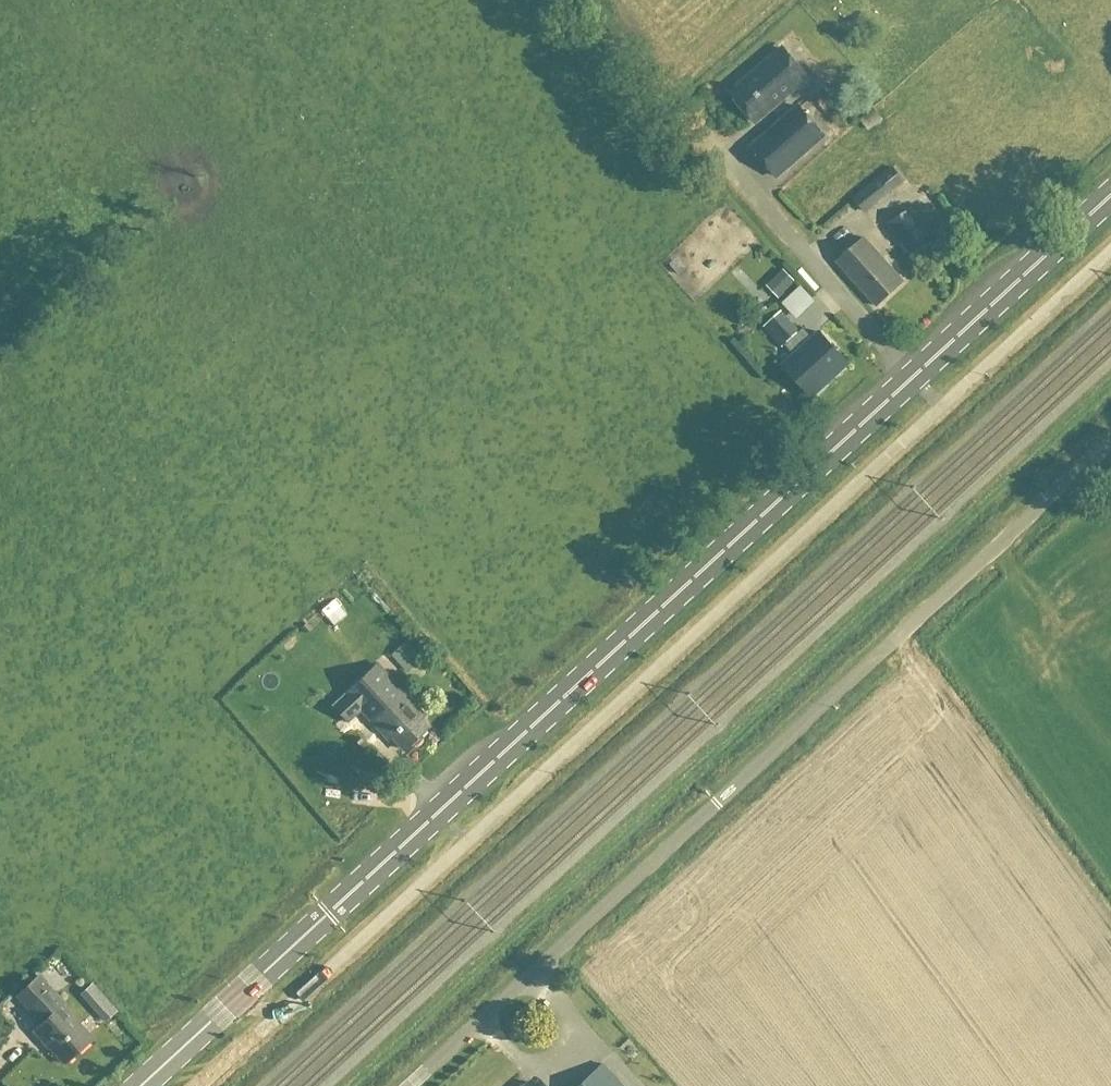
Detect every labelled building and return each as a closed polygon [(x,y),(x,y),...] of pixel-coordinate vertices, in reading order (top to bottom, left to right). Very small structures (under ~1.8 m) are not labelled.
[(786,52),(733,96),(756,124),(809,79),(786,52)] [(798,109),(751,149),(775,178),(822,137),(798,109)] [(866,215),(904,184),(894,170),(855,201),(866,215)] [(911,209),(887,225),(908,258),(910,257),(918,252),(923,260),(936,252),(931,243),(932,243),(911,209)] [(875,307),(903,282),(865,240),(837,265),(875,307)] [(765,330),(782,349),(798,334),(781,316),(765,330)] [(813,396),(846,366),(817,335),(809,343),(800,332),(785,346),(795,357),(785,366),(813,396)] [(390,658),(406,675),(422,661),(405,643),(390,658)] [(348,723),(361,711),(388,740),(391,738),(404,751),(428,728),(420,720),(423,717),(376,667),(333,707),(348,723)] [(359,792),(360,804),(378,802),(376,790),(359,792)] [(18,996),(29,1008),(43,1024),(34,1032),(65,1065),(92,1040),(61,1007),(63,1005),(38,978),(18,996)] [(91,987),(81,995),(105,1022),(115,1013),(91,987)] [(601,1066),(580,1085),(619,1085),(601,1066)]
